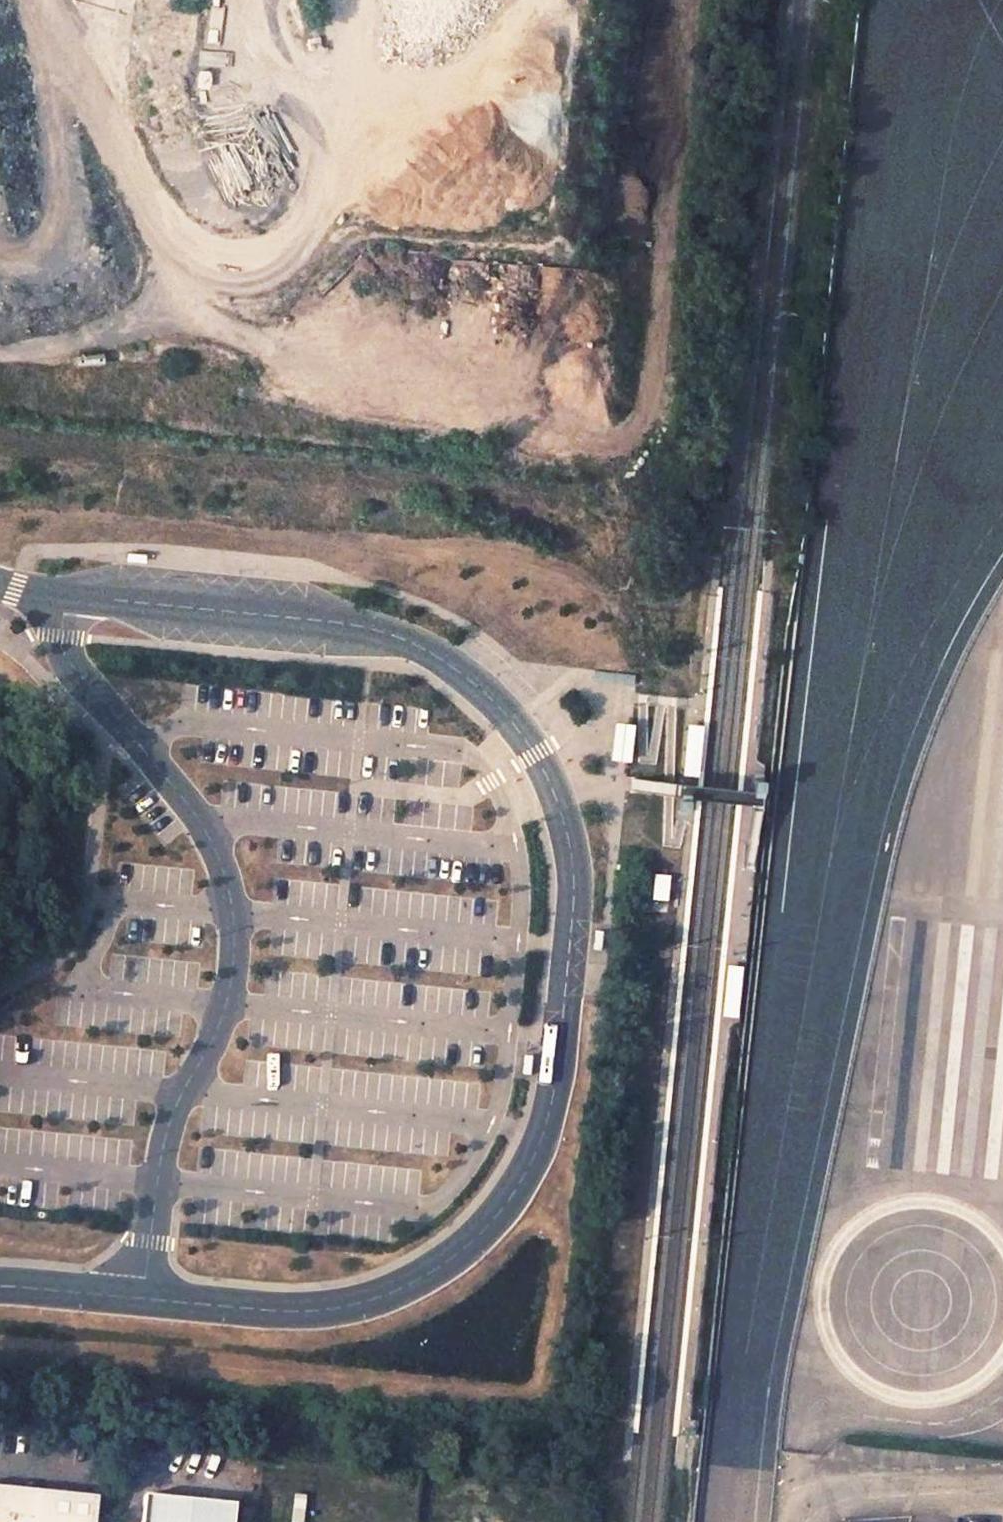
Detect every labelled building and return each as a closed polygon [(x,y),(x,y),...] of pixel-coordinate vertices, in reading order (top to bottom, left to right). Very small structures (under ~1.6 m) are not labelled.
[(635,723),(606,723),(606,740),(613,742),(612,762),(631,767),(635,723)] [(698,778),(704,726),(688,725),(683,777),(698,778)] [(739,1018),(745,966),(729,964),(724,1016),(739,1018)] [(98,1496),(0,1486),(0,1521),(96,1521),(98,1496)] [(139,1521),(230,1521),(232,1501),(142,1491),(139,1521)]
